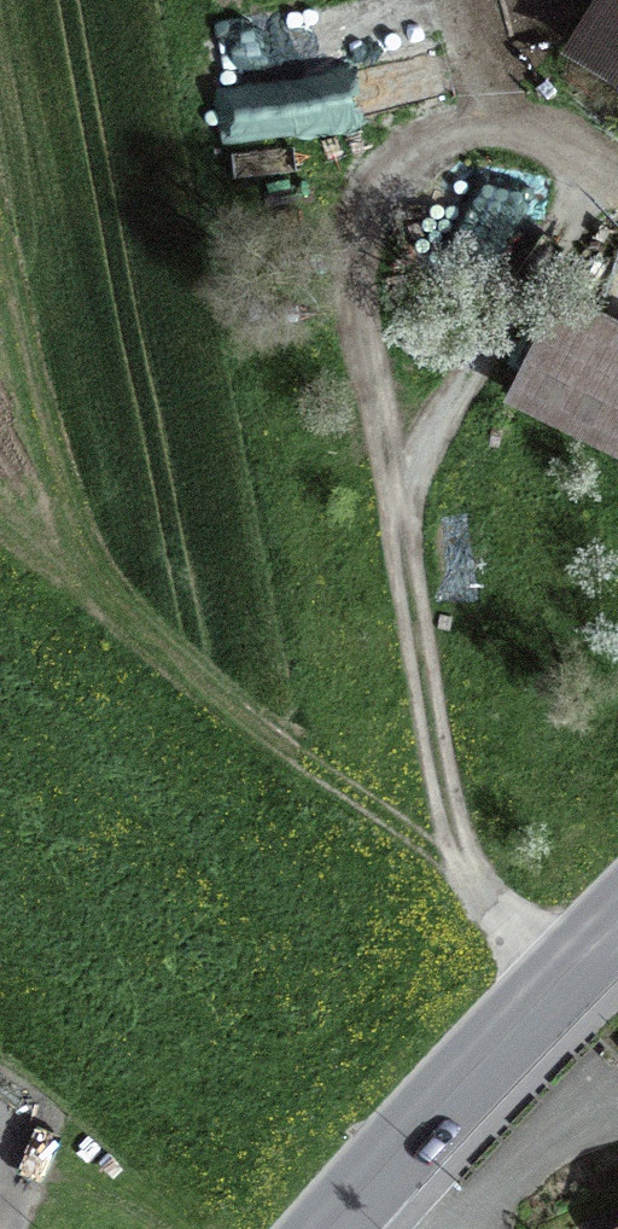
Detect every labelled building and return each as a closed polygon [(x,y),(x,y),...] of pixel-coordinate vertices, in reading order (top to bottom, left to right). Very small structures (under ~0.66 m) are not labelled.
[(566,48),(617,78),(617,0),(595,0),(566,48)] [(560,313),(514,405),(617,458),(617,341),(560,313)]
